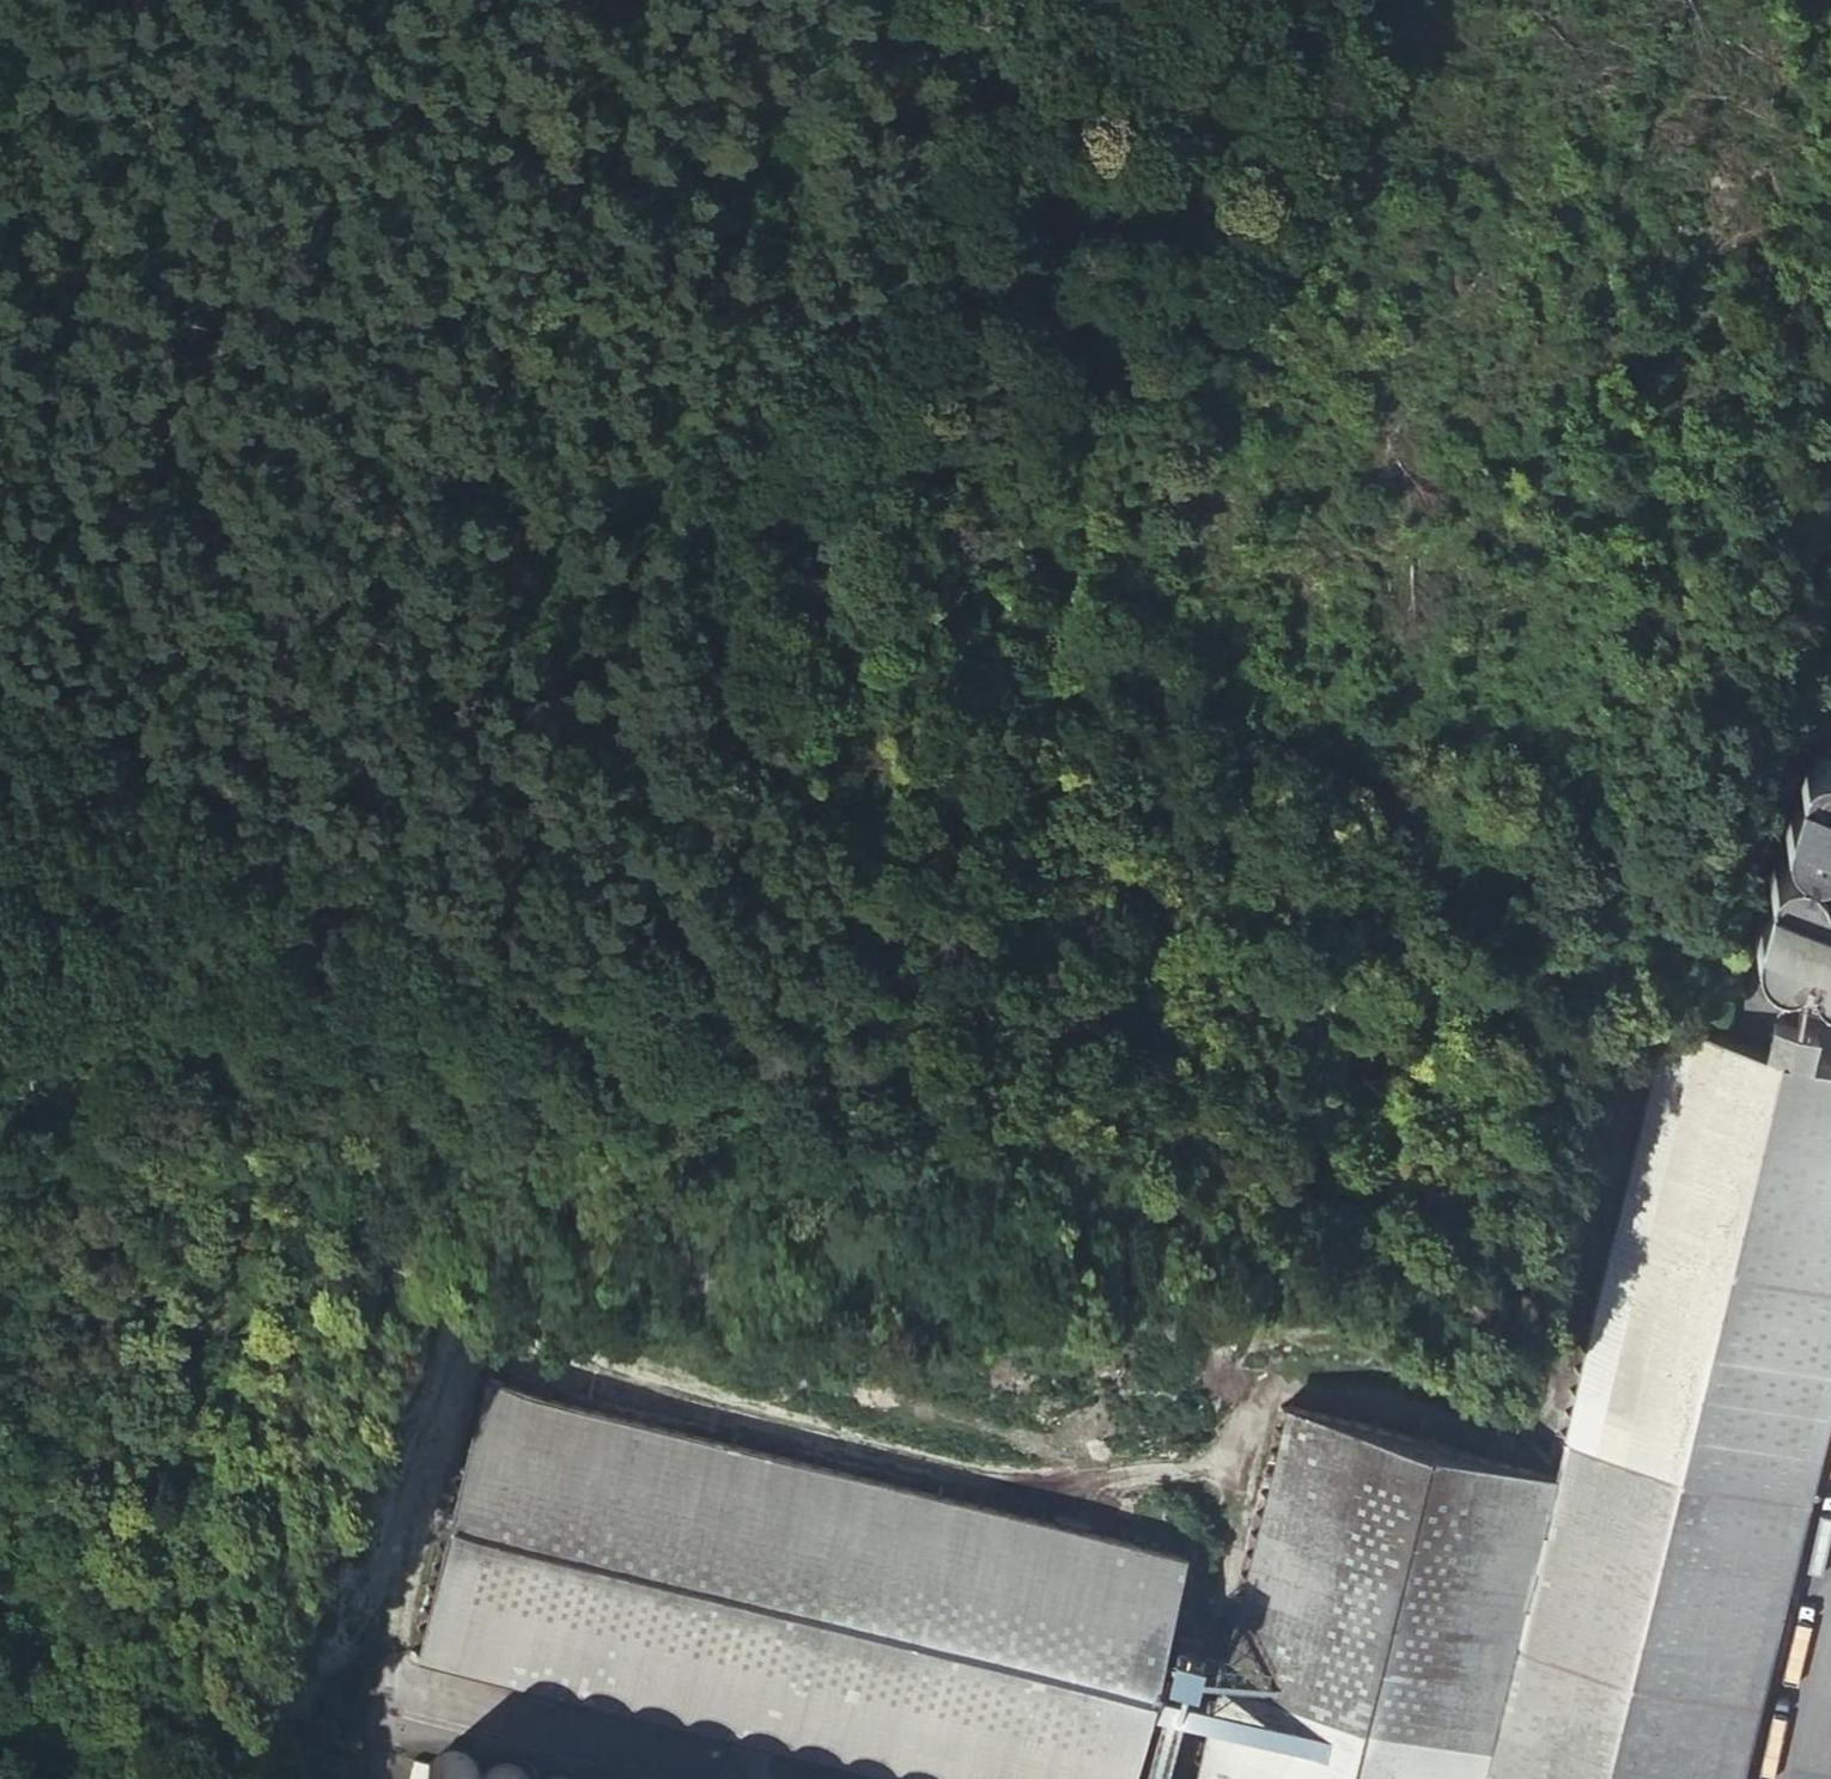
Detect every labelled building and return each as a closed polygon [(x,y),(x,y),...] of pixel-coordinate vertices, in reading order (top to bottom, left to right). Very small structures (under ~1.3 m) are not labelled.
[(1826,762),(1820,762),(1813,764),(1810,766),(1807,768),(1802,772),(1800,775),(1797,782),(1795,787),(1795,792),(1794,796),(1795,801),(1796,805),(1798,808),(1799,810),(1800,812),(1801,814),(1804,817),(1799,820),(1795,821),(1790,827),(1785,835),(1783,844),(1783,848),(1784,856),(1786,860),(1790,867),(1793,869),(1796,871),(1803,875),(1813,878),(1819,876),(1823,875),(1830,872),(1830,763),(1826,762)] [(1790,1008),(1799,972),(1811,976),(1812,978),(1814,980),(1823,985),(1830,988),(1830,886),(1828,889),(1826,892),(1825,889),(1825,887),(1823,884),(1821,880),(1813,878),(1803,875),(1769,865),(1764,887),(1765,890),(1765,893),(1765,894),(1766,897),(1768,901),(1768,905),(1770,907),(1772,911),(1771,913),(1769,914),(1768,915),(1766,917),(1761,922),(1759,924),(1757,926),(1753,930),(1749,944),(1749,947),(1750,949),(1751,951),(1752,954),(1741,995),(1790,1008)] [(1760,1055),(1809,1066),(1816,1040),(1784,1031),(1790,1008),(1741,995),(1730,1038),(1758,1044),(1762,1026),(1767,1028),(1760,1055)] [(1550,1483),(1542,1516),(1784,1573),(1830,1374),(1830,1071),(1809,1066),(1760,1055),(1657,1030),(1550,1483)] [(927,1778),(1127,1778),(1142,1722),(1174,1730),(1187,1682),(1155,1674),(1184,1559),(853,1472),(491,1377),(421,1646),(927,1778)] [(1784,1573),(1542,1516),(1550,1483),(1281,1416),(1192,1778),(1732,1778),(1784,1573)] [(411,1759),(406,1778),(532,1778),(530,1775),(527,1772),(521,1767),(518,1766),(518,1765),(517,1765),(511,1763),(509,1763),(505,1762),(503,1763),(498,1763),(493,1765),(491,1766),(490,1766),(487,1768),(484,1770),(482,1772),(480,1771),(479,1770),(477,1766),(473,1759),(466,1753),(462,1751),(460,1750),(457,1750),(448,1749),(442,1751),(435,1755),(432,1757),(427,1762),(411,1759)]
